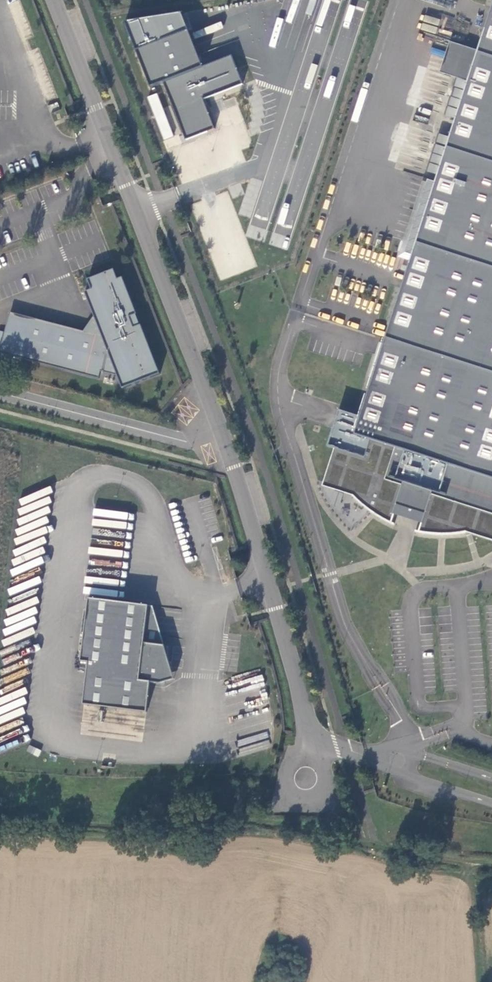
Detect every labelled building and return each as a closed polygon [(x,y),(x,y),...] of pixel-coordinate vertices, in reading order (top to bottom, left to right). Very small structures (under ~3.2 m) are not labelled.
[(361,418),(338,411),(326,446),(338,450),(327,484),(365,496),(363,505),(379,518),(391,524),(397,506),(424,515),(419,532),(434,535),(455,534),(458,526),(491,537),(491,10),(361,418)] [(137,51),(151,88),(203,67),(189,31),(137,51)] [(164,83),(186,140),(215,129),(204,100),(243,84),(232,56),(203,67),(164,83)] [(169,131),(166,114),(170,114),(166,92),(151,95),(158,133),(169,131)] [(88,279),(92,289),(118,279),(114,269),(88,279)] [(94,316),(96,321),(89,333),(83,331),(35,319),(32,329),(20,326),(17,335),(5,332),(0,351),(0,353),(99,378),(100,371),(117,376),(122,388),(160,374),(141,325),(134,327),(133,324),(137,323),(135,319),(131,320),(130,317),(137,314),(123,277),(118,279),(92,289),(85,292),(94,316)] [(10,312),(5,332),(17,335),(20,326),(32,329),(35,319),(10,312)] [(96,321),(94,316),(83,331),(89,333),(96,321)] [(147,610),(87,603),(79,666),(86,667),(81,709),(145,717),(148,688),(164,690),(169,651),(143,648),(147,610)]
